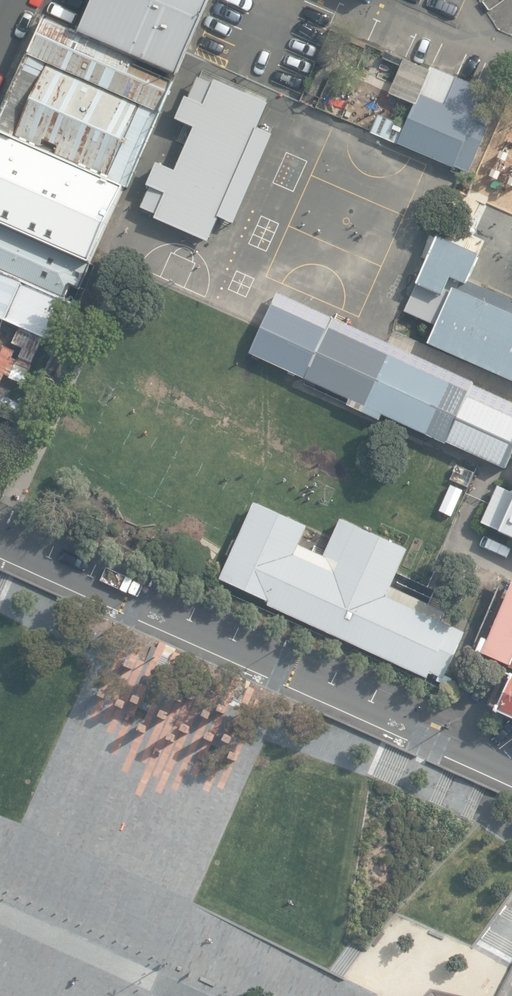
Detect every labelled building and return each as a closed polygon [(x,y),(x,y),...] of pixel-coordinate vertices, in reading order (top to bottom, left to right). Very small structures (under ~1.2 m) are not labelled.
[(210,0),(93,0),(80,30),(178,74),(188,52),(210,0)] [(80,30),(49,16),(0,118),(0,136),(126,189),(178,74),(80,30)] [(389,96),(415,107),(406,128),(398,145),(454,170),(455,169),(470,175),(492,125),(477,119),(489,92),(432,67),(430,72),(405,61),(404,62),(389,96)] [(269,106),(215,83),(214,86),(198,79),(189,100),(186,99),(177,121),(195,129),(176,172),(159,164),(148,187),(151,189),(142,210),(157,217),(155,221),(210,244),(220,219),(236,226),(274,136),(259,129),(269,106)] [(371,134),(398,145),(406,128),(379,116),(372,132),(371,134)] [(126,189),(0,136),(0,226),(90,266),(91,266),(126,189)] [(0,226),(0,272),(65,300),(72,286),(79,289),(90,266),(0,226)] [(441,235),(409,308),(440,324),(430,342),(511,378),(511,297),(474,282),(486,255),(441,235)] [(65,300),(0,272),(0,320),(59,347),(77,306),(74,304),(65,300)] [(279,297),(260,329),(248,356),(476,460),(511,475),(511,406),(279,297)] [(0,345),(0,385),(15,351),(0,345)] [(497,488),(479,528),(511,541),(511,495),(497,488)] [(312,527),(253,504),(220,577),(440,681),(464,630),(441,621),(444,611),(394,587),(409,547),(339,519),(324,554),(304,545),(312,527)] [(480,656),(511,671),(511,585),(480,656)] [(511,675),(494,713),(511,721),(511,675)]
